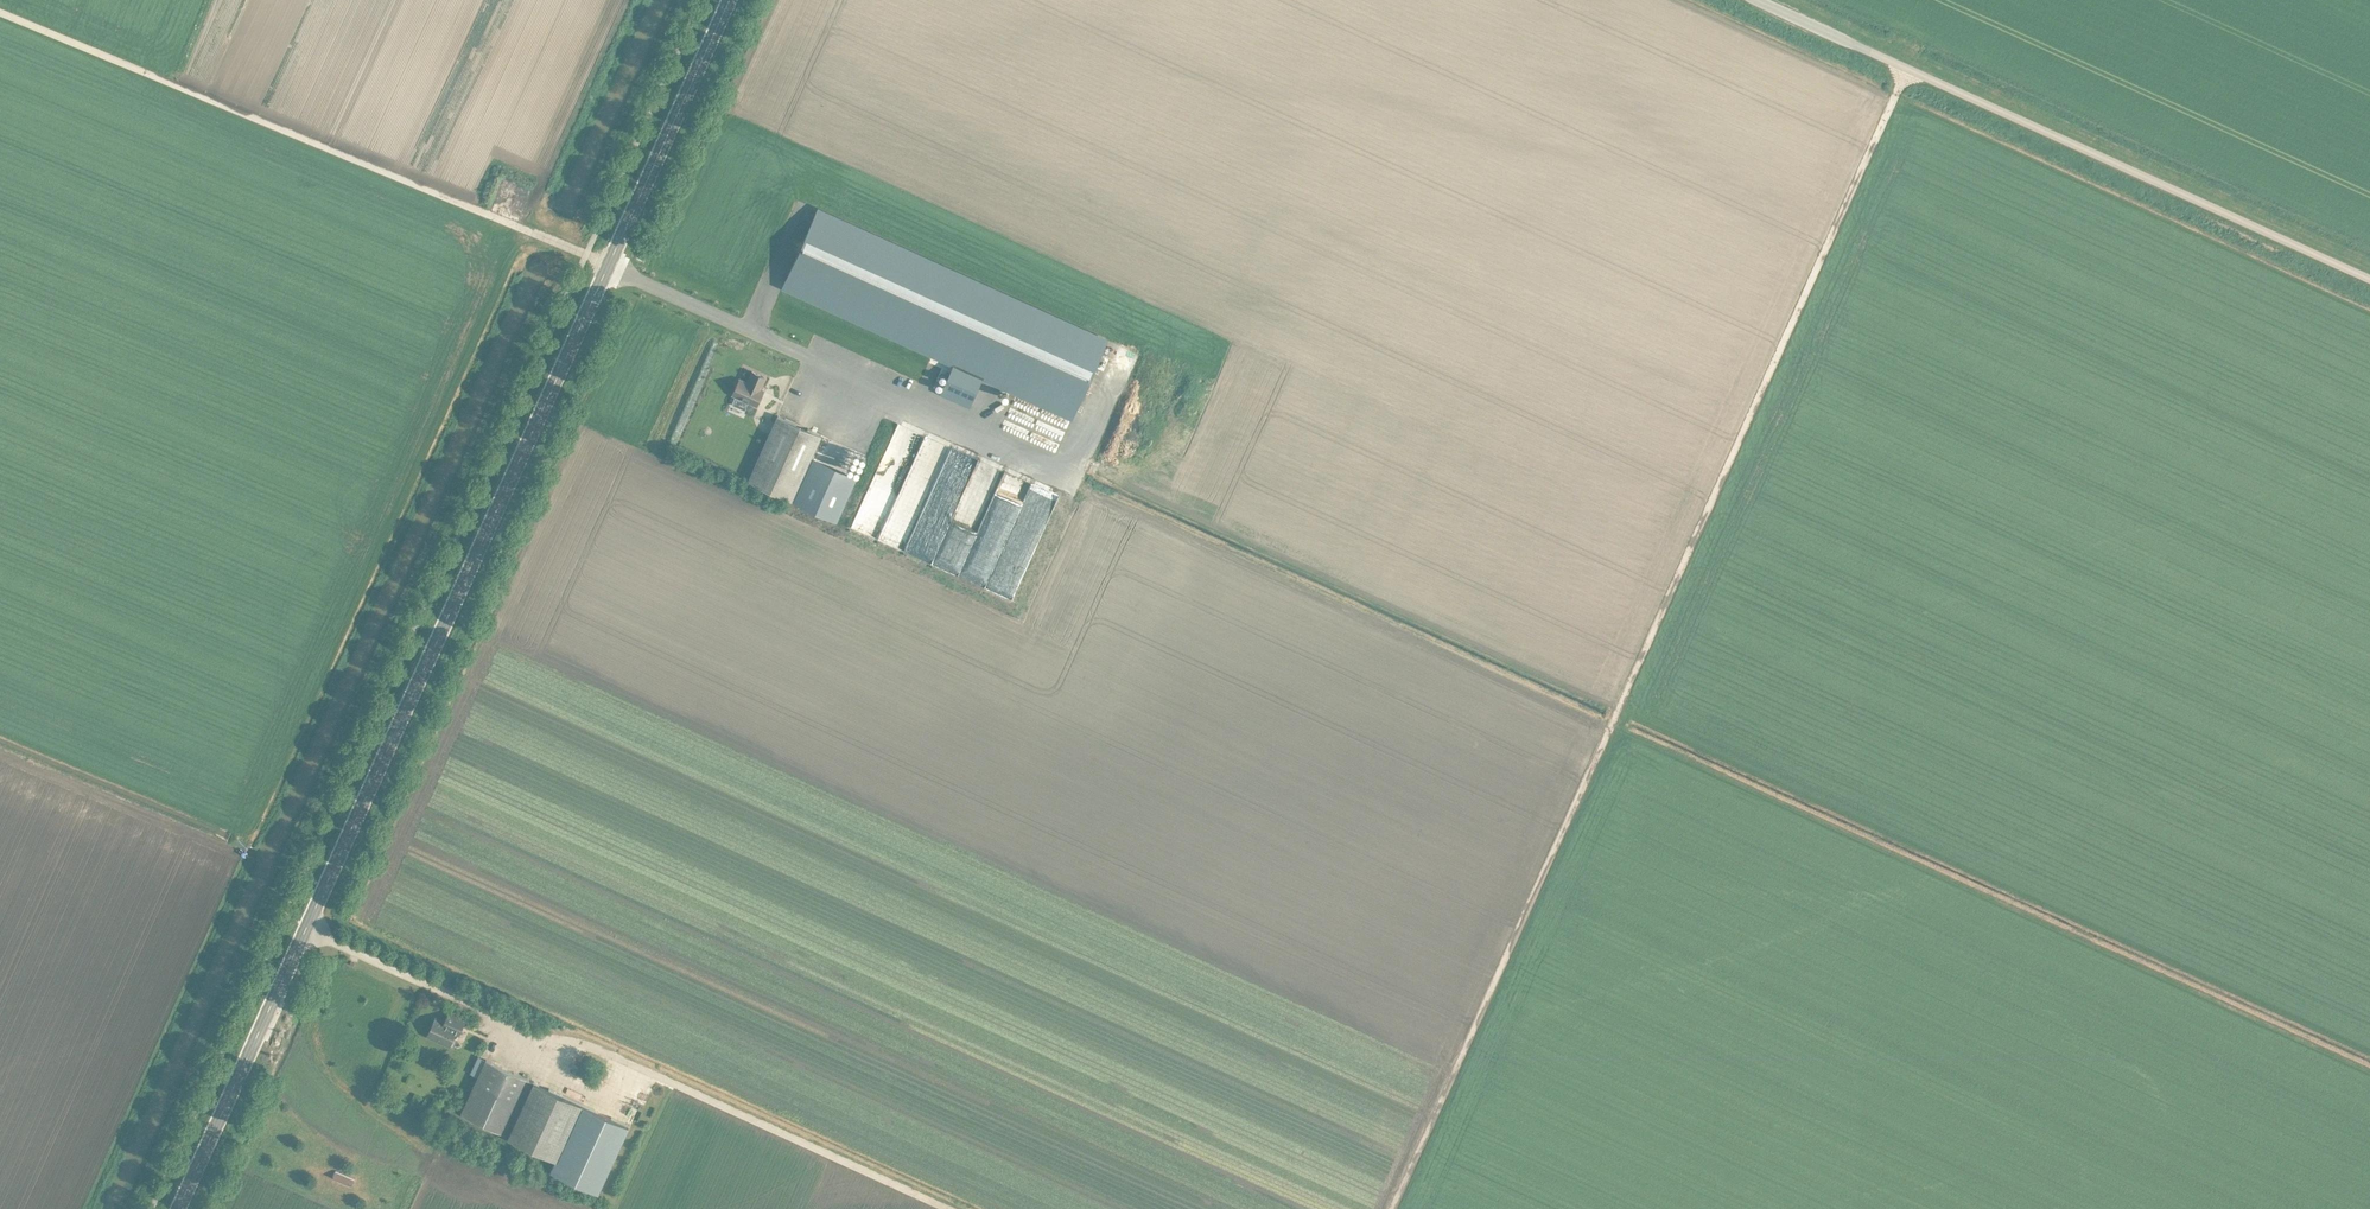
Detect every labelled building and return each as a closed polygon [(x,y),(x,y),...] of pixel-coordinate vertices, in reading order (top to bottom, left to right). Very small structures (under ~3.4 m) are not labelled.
[(783,286),(954,364),(941,392),(969,405),(982,377),(1071,418),(1106,341),(818,210),(783,286)] [(761,388),(766,377),(752,371),(747,382),(739,379),(732,395),(756,406),(763,390),(761,388)] [(748,481),(791,501),(821,435),(777,415),(748,481)] [(809,500),(817,499),(814,490),(807,491),(809,500)] [(878,517),(878,506),(845,506),(845,517),(878,517)] [(427,1035),(452,1047),(464,1021),(451,1016),(448,1022),(446,1023),(435,1018),(427,1035)] [(461,1114),(507,1135),(531,1080),(486,1059),(484,1064),(476,1060),(468,1077),(476,1081),(461,1114)] [(531,1080),(507,1135),(506,1136),(556,1159),(581,1103),(531,1080)] [(629,1125),(581,1103),(556,1159),(551,1170),(598,1192),(629,1125)]
